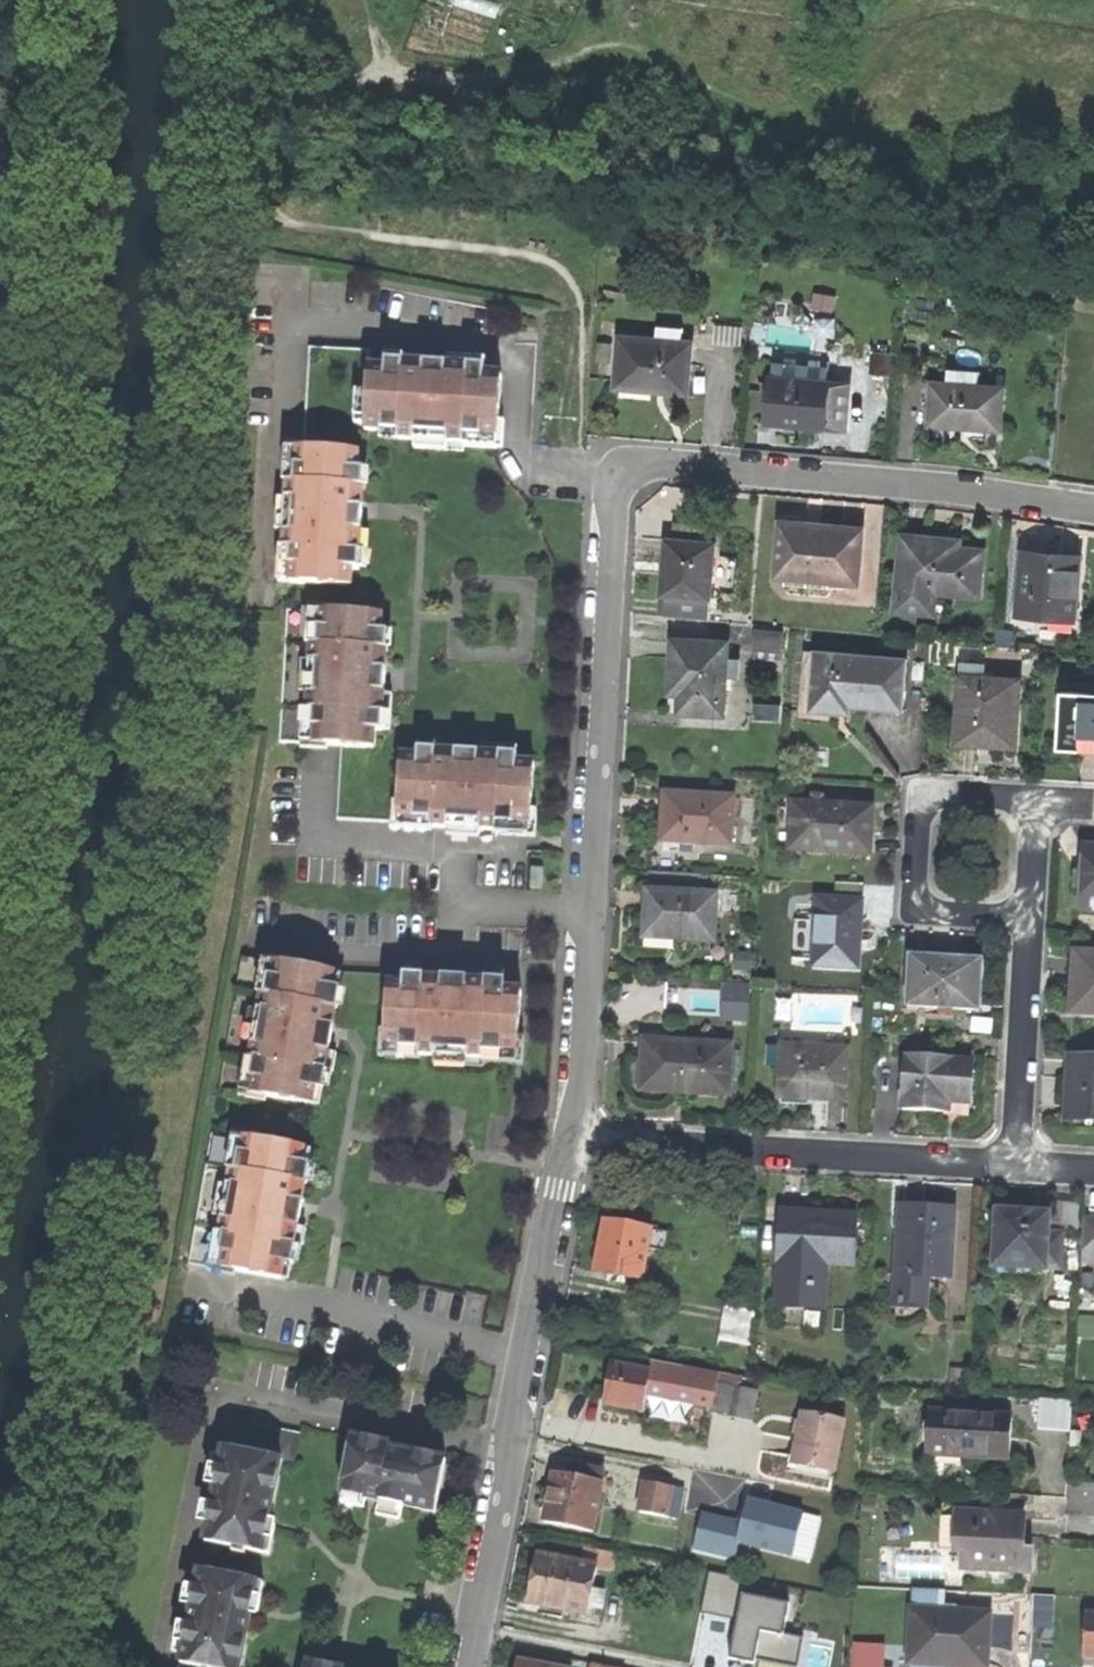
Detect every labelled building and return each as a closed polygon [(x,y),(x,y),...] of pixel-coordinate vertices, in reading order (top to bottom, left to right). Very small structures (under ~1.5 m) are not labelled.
[(811,309),(832,313),(835,298),(814,294),(811,309)] [(742,328),(715,326),(714,340),(741,342),(742,328)] [(658,327),(656,340),(681,342),(682,329),(658,327)] [(656,340),(620,337),(616,388),(663,392),(687,394),(691,343),(681,342),(656,340)] [(310,347),(304,451),(359,454),(364,454),(365,431),(368,380),(369,367),(370,351),(310,347)] [(868,369),(894,371),(895,350),(870,348),(868,369)] [(385,361),(385,368),(485,374),(486,368),(468,367),(469,359),(458,358),(448,357),(448,365),(385,361)] [(485,374),(385,368),(369,367),(368,380),(365,431),(398,433),(397,440),(414,441),(464,443),(464,437),(497,438),(501,375),(485,374)] [(950,371),(949,385),(980,387),(981,373),(950,371)] [(768,423),(787,425),(803,426),(821,427),(846,429),(850,386),(772,380),(768,423)] [(980,387),(949,385),(934,384),(931,425),(973,428),(1001,430),(1004,389),(980,387)] [(803,434),(803,426),(787,425),(786,433),(803,434)] [(497,449),(497,438),(464,437),(464,443),(414,441),(413,450),(464,453),(464,447),(497,449)] [(283,483),(288,483),(294,484),(297,450),(286,449),(283,483)] [(288,583),(352,587),(353,571),(359,572),(360,554),(361,535),(362,520),(355,520),(356,503),(357,489),(365,489),(366,472),(358,472),(359,454),(304,451),(297,450),(294,484),(288,483),(287,500),(285,533),(284,549),(291,550),(288,583)] [(277,532),(285,533),(287,500),(279,500),(277,532)] [(363,503),(356,503),(355,520),(362,520),(363,512),(363,503)] [(817,525),(781,522),(777,568),(831,573),(830,582),(858,584),(863,529),(817,525)] [(674,523),(673,540),(711,543),(712,526),(674,523)] [(370,535),(361,535),(360,554),(369,555),(370,535)] [(935,604),(936,592),(978,596),(982,551),(957,549),(958,541),(944,539),(903,536),(897,610),(934,613),(934,611),(939,611),(939,605),(935,604)] [(711,543),(673,540),(667,540),(665,558),(662,595),(666,595),(711,599),(716,544),(711,543)] [(276,582),(288,583),(291,550),(284,549),(279,548),(276,582)] [(1025,552),(1019,614),(1076,620),(1081,558),(1059,556),(1025,552)] [(776,577),(830,582),(831,573),(777,568),(776,577)] [(711,599),(666,595),(664,616),(710,620),(711,599)] [(318,645),(320,612),(288,610),(280,742),(312,744),(314,712),(307,711),(311,644),(318,645)] [(383,615),(320,612),(318,645),(311,644),(307,711),(314,712),(312,744),(342,746),(375,748),(376,731),(383,732),(385,693),(386,681),(379,681),(380,665),(381,652),(388,653),(389,634),(382,634),(383,615)] [(784,632),(757,631),(755,650),(782,652),(784,632)] [(728,677),(729,647),(730,644),(673,640),(671,667),(670,684),(680,684),(680,694),(679,713),(725,716),(728,677)] [(729,647),(728,677),(736,678),(738,647),(729,647)] [(851,721),(852,714),(812,710),(816,652),(804,651),(799,716),(851,721)] [(812,710),(852,714),(853,707),(884,709),(904,711),(908,658),(816,651),(816,652),(812,710)] [(974,665),(957,664),(953,745),(988,747),(1010,748),(1014,682),(973,679),(974,665)] [(669,694),(680,694),(680,684),(670,684),(669,694)] [(1059,749),(1093,751),(1093,693),(1062,691),(1059,749)] [(394,693),(385,693),(383,732),(391,732),(394,693)] [(781,708),(754,706),(753,721),(780,723),(781,708)] [(481,745),(481,753),(501,754),(502,746),(491,745),(481,745)] [(337,820),(399,823),(399,818),(403,755),(403,750),(375,748),(342,746),(337,820)] [(499,824),(531,826),(532,811),(535,762),(519,761),(519,756),(501,754),(481,753),(450,751),(449,758),(437,757),(437,751),(420,750),(419,756),(403,755),(399,818),(433,820),(432,826),(449,827),(499,830),(499,824)] [(662,842),(680,843),(694,844),(731,847),(734,799),(665,794),(663,825),(662,842)] [(814,798),(814,805),(823,806),(824,799),(814,798)] [(823,806),(814,805),(794,804),(790,850),(869,856),(871,830),(872,810),(823,806)] [(538,812),(532,811),(531,826),(499,824),(499,830),(449,827),(448,837),(497,840),(498,835),(537,838),(538,812)] [(432,832),(432,826),(433,820),(399,818),(399,823),(398,830),(432,832)] [(694,844),(680,843),(679,853),(693,854),(694,844)] [(1093,911),(1093,848),(1078,848),(1077,875),(1075,910),(1093,911)] [(543,870),(533,869),(532,888),(541,889),(543,870)] [(645,920),(644,936),(674,937),(674,939),(714,941),(716,895),(646,891),(645,920)] [(862,902),(818,900),(816,934),(815,951),(814,967),(858,970),(860,930),(862,902)] [(801,951),(815,951),(816,934),(802,933),(801,951)] [(674,937),(644,936),(644,947),(673,949),(674,939),(674,937)] [(734,972),(751,973),(752,955),(735,954),(734,972)] [(1072,956),(1071,981),(1069,1013),(1093,1014),(1093,957),(1072,956)] [(314,1106),(317,1089),(323,1090),(326,1072),(330,1053),(332,1041),(325,1040),(328,1023),(331,1009),(337,1010),(339,1004),(341,992),(334,991),(337,974),(243,957),(219,1088),(314,1106)] [(975,1011),(977,981),(984,982),(985,963),(951,961),(951,960),(939,959),(910,958),(907,1007),(975,1011)] [(334,991),(341,992),(339,1004),(388,1006),(390,983),(389,977),(337,974),(334,991)] [(407,977),(406,984),(423,985),(423,978),(407,977)] [(438,979),(438,987),(505,990),(506,984),(480,982),(438,979)] [(423,985),(406,984),(390,983),(388,1006),(386,1030),(385,1047),(419,1049),(419,1055),(435,1057),(484,1059),(485,1052),(517,1054),(518,1038),(521,992),(505,990),(438,987),(423,985)] [(751,986),(723,984),(721,1021),(749,1022),(751,986)] [(335,1024),(328,1023),(325,1040),(332,1041),(334,1031),(335,1024)] [(418,1058),(419,1055),(419,1049),(385,1047),(386,1030),(380,1029),(379,1057),(418,1058)] [(525,1038),(518,1038),(517,1054),(485,1052),(484,1059),(435,1057),(435,1065),(484,1066),(484,1063),(523,1065),(525,1038)] [(641,1090),(729,1095),(732,1046),(644,1041),(643,1067),(641,1090)] [(820,1101),(840,1102),(843,1051),(779,1047),(776,1092),(809,1094),(808,1098),(814,1098),(820,1098),(820,1101)] [(337,1055),(330,1053),(326,1072),(334,1073),(337,1055)] [(956,1118),(971,1118),(974,1067),(967,1066),(967,1063),(899,1059),(896,1110),(928,1112),(956,1113),(956,1118)] [(1067,1059),(1064,1121),(1093,1123),(1093,1061),(1067,1059)] [(320,1107),(323,1090),(317,1089),(314,1106),(320,1107)] [(283,1280),(287,1263),(293,1264),(296,1247),(299,1228),(302,1214),(295,1213),(298,1198),(300,1184),(307,1185),(310,1167),(303,1166),(306,1149),(212,1132),(188,1262),(283,1280)] [(313,1151),(306,1149),(303,1166),(310,1167),(313,1151)] [(305,1199),(298,1198),(295,1213),(302,1214),(303,1206),(305,1199)] [(1045,1204),(1044,1216),(1044,1225),(1074,1227),(1076,1206),(1045,1204)] [(1059,1235),(1043,1234),(1044,1225),(1044,1216),(1015,1214),(1016,1207),(1009,1206),(996,1205),(992,1265),(1057,1270),(1059,1235)] [(949,1235),(951,1235),(953,1209),(934,1208),(934,1210),(919,1209),(902,1207),(897,1277),(894,1277),(892,1303),(898,1304),(897,1309),(906,1310),(907,1304),(924,1306),(926,1281),(922,1280),(922,1275),(946,1277),(949,1235)] [(823,1266),(850,1268),(854,1218),(822,1215),(776,1212),(772,1263),(776,1263),(772,1310),(819,1313),(823,1266)] [(1080,1218),(1077,1261),(1093,1263),(1093,1219),(1080,1218)] [(644,1248),(661,1251),(664,1232),(599,1220),(594,1248),(589,1272),(637,1281),(644,1248)] [(307,1229),(299,1228),(296,1247),(303,1249),(307,1229)] [(289,1281),(293,1264),(287,1263),(283,1280),(289,1281)] [(750,1311),(721,1308),(717,1344),(747,1349),(750,1311)] [(717,1382),(718,1375),(653,1362),(651,1371),(646,1394),(712,1407),(717,1382)] [(646,1394),(651,1371),(612,1364),(608,1385),(604,1405),(643,1413),(646,1394)] [(718,1375),(717,1382),(740,1387),(750,1389),(752,1381),(718,1375)] [(740,1387),(717,1382),(712,1407),(711,1413),(734,1418),(740,1387)] [(760,1390),(750,1389),(740,1387),(734,1418),(754,1422),(760,1390)] [(1035,1427),(1067,1429),(1069,1401),(1037,1400),(1035,1427)] [(925,1453),(1007,1459),(1008,1447),(1010,1417),(928,1410),(925,1453)] [(796,1459),(836,1466),(844,1420),(804,1413),(798,1447),(796,1459)] [(225,1449),(282,1461),(295,1463),(301,1435),(231,1421),(225,1449)] [(390,1445),(352,1438),(341,1494),(344,1494),(366,1499),(367,1492),(381,1495),(380,1502),(379,1506),(402,1510),(403,1506),(435,1513),(445,1462),(389,1450),(390,1445)] [(282,1461),(225,1449),(223,1459),(218,1485),(206,1543),(234,1548),(247,1551),(270,1555),(274,1536),(267,1535),(269,1525),(270,1521),(282,1461)] [(207,1483),(218,1485),(223,1459),(212,1456),(207,1483)] [(833,1481),(836,1466),(796,1459),(793,1473),(833,1481)] [(568,1477),(603,1483),(605,1472),(570,1465),(568,1477)] [(593,1533),(603,1483),(568,1477),(554,1474),(552,1486),(545,1485),(542,1500),(540,1511),(546,1512),(544,1523),(593,1533)] [(674,1489),(642,1483),(637,1512),(669,1518),(674,1489)] [(684,1491),(674,1489),(669,1518),(679,1520),(684,1491)] [(373,1500),(380,1502),(381,1495),(367,1492),(366,1499),(373,1500)] [(364,1508),(366,1499),(344,1494),(342,1504),(364,1508)] [(749,1502),(743,1525),(739,1545),(792,1557),(802,1514),(749,1502)] [(400,1520),(402,1510),(379,1506),(377,1516),(400,1520)] [(1028,1554),(1019,1554),(1021,1529),(1021,1518),(956,1513),(954,1551),(961,1552),(959,1569),(1027,1574),(1028,1554)] [(743,1525),(704,1516),(696,1551),(735,1560),(739,1545),(743,1525)] [(276,1526),(269,1525),(267,1535),(274,1536),(276,1526)] [(589,1549),(586,1564),(597,1566),(600,1551),(589,1549)] [(592,1591),(597,1566),(586,1564),(538,1555),(531,1588),(528,1604),(540,1606),(564,1611),(587,1615),(589,1606),(592,1591)] [(196,1666),(241,1666),(252,1614),(252,1612),(254,1602),(260,1603),(264,1584),(241,1579),(227,1576),(200,1570),(188,1629),(183,1655),(181,1664),(196,1666)] [(701,1612),(738,1619),(742,1596),(745,1581),(709,1574),(701,1612)] [(592,1591),(589,1606),(601,1609),(604,1594),(592,1591)] [(912,1591),(911,1610),(944,1611),(945,1592),(912,1591)] [(755,1663),(756,1660),(761,1632),(782,1636),(788,1605),(742,1596),(738,1619),(730,1659),(755,1663)] [(1030,1642),(1053,1643),(1056,1597),(1033,1596),(1030,1642)] [(562,1619),(564,1611),(540,1606),(538,1614),(562,1619)] [(989,1614),(944,1611),(911,1610),(908,1664),(970,1666),(973,1666),(986,1666),(989,1614)] [(1093,1659),(1093,1615),(1087,1615),(1084,1658),(1093,1659)] [(173,1653),(183,1655),(188,1629),(179,1627),(173,1653)] [(794,1666),(796,1666),(801,1639),(782,1636),(761,1632),(756,1660),(794,1666)] [(856,1666),(880,1666),(881,1645),(857,1644),(856,1666)]
